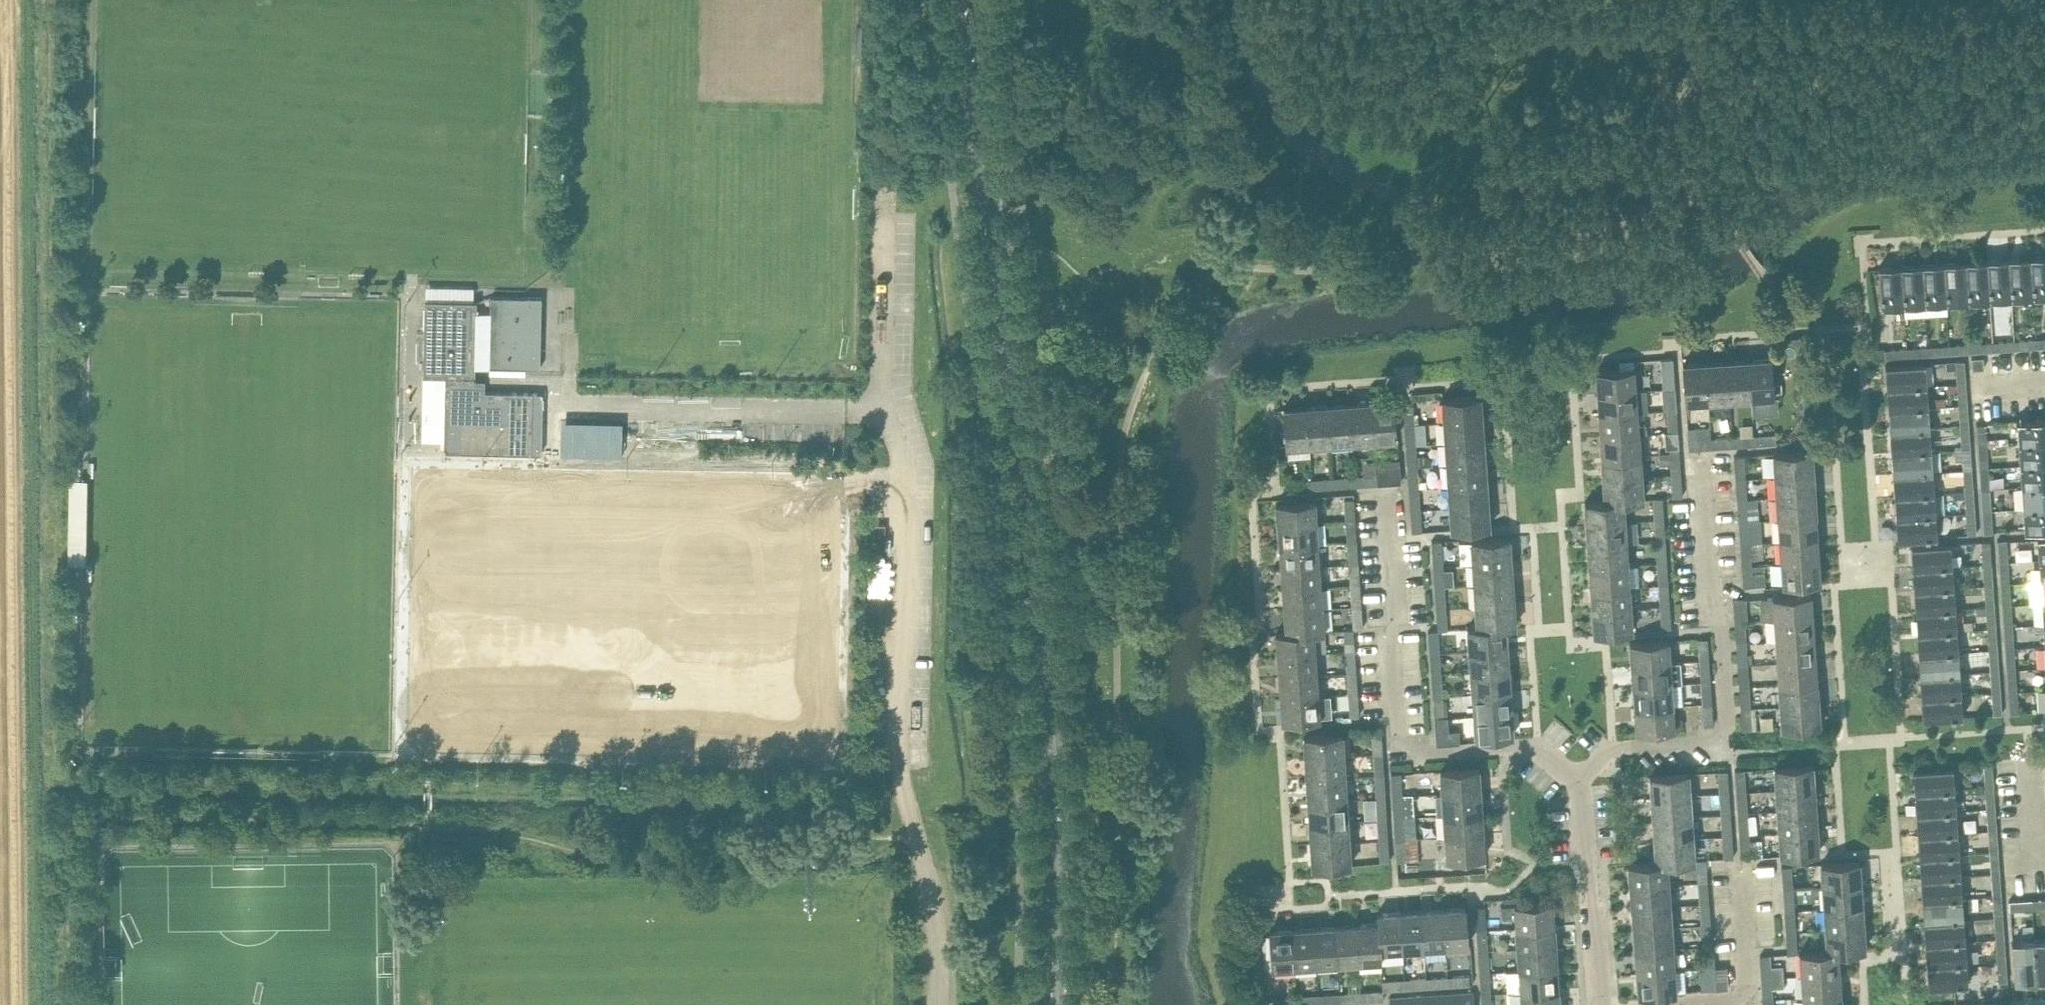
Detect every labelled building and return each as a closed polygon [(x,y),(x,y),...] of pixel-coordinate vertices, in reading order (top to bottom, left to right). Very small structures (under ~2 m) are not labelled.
[(2036,296),(2044,295),(2044,255),(2031,256),(2034,296),(2036,296)] [(2012,298),(2034,296),(2031,256),(2009,258),(2012,298)] [(1990,299),(2012,298),(2009,258),(1987,259),(1990,299)] [(1968,301),(1990,299),(1987,259),(1966,261),(1968,301)] [(1947,302),(1968,301),(1966,261),(1944,262),(1947,302)] [(1925,303),(1947,302),(1944,262),(1922,264),(1925,303)] [(1903,305),(1925,303),(1922,264),(1901,265),(1903,305)] [(1882,306),(1901,305),(1903,305),(1901,265),(1879,267),(1882,306)] [(540,368),(541,297),(491,296),(490,367),(540,368)] [(425,299),(423,375),(449,376),(448,384),(445,384),(444,452),(512,453),(532,453),(541,454),(542,452),(543,394),(542,392),(533,392),(476,391),(477,300),(457,300),(425,299)] [(2020,349),(2037,348),(2036,339),(2020,340),(2020,349)] [(1999,350),(2015,349),(2015,340),(1998,341),(1999,350)] [(1977,352),(1994,350),(1993,341),(1977,343),(1977,352)] [(1957,353),(1964,353),(1972,352),(1972,343),(1956,344),(1957,353)] [(1934,355),(1951,353),(1950,344),(1933,346),(1934,355)] [(1913,356),(1929,355),(1929,346),(1912,347),(1913,356)] [(1891,358),(1908,356),(1907,347),(1890,348),(1891,358)] [(1973,369),(1984,368),(1983,356),(1972,357),(1973,369)] [(1774,396),(1771,357),(1770,357),(1770,358),(1749,360),(1751,397),(1772,395),(1772,396),(1774,396)] [(1730,398),(1751,397),(1749,360),(1727,361),(1730,398)] [(1957,377),(1966,377),(1965,360),(1956,361),(1957,377)] [(1708,400),(1730,398),(1727,361),(1705,363),(1708,400)] [(1926,384),(1924,364),(1925,364),(1925,362),(1885,365),(1885,366),(1886,366),(1887,388),(1926,385),(1926,384)] [(1708,400),(1705,363),(1684,364),(1684,363),(1683,364),(1685,402),(1687,402),(1687,401),(1708,400)] [(1665,383),(1675,383),(1674,366),(1664,367),(1665,383)] [(1635,390),(1634,369),(1634,367),(1595,370),(1595,372),(1597,372),(1598,394),(1645,391),(1645,390),(1635,390)] [(1966,382),(1957,383),(1958,399),(1967,399),(1966,382)] [(1926,385),(1887,388),(1889,409),(1928,406),(1927,396),(1926,385)] [(1667,405),(1676,404),(1675,388),(1666,388),(1667,405)] [(1600,415),(1636,412),(1636,411),(1647,411),(1645,391),(1598,394),(1600,415)] [(1481,418),(1480,397),(1481,397),(1481,396),(1442,398),(1442,400),(1443,400),(1444,420),(1445,420),(1445,421),(1481,418)] [(1396,438),(1393,400),(1392,400),(1392,401),(1371,402),(1373,439),(1395,437),(1395,438),(1396,438)] [(1352,441),(1373,439),(1371,402),(1349,404),(1352,441)] [(1330,442),(1352,441),(1349,404),(1328,406),(1330,442)] [(1968,404),(1959,404),(1960,421),(1969,420),(1968,404)] [(1309,444),(1330,442),(1328,406),(1306,407),(1309,444)] [(1890,431),(1929,428),(1928,406),(1889,409),(1890,431)] [(1309,444),(1306,407),(1285,409),(1285,408),(1284,408),(1287,447),(1288,447),(1288,446),(1309,444)] [(1404,424),(1414,423),(1413,407),(1403,408),(1404,424)] [(1668,426),(1678,426),(1677,409),(1667,410),(1668,426)] [(1637,424),(1636,412),(1600,415),(1601,437),(1638,434),(1638,433),(1647,433),(1646,423),(1637,424)] [(1446,442),(1483,440),(1481,418),(1445,421),(1446,442)] [(2040,418),(2036,418),(2037,420),(2017,421),(2018,443),(2044,441),(2044,419),(2040,419),(2040,418)] [(623,421),(573,420),(573,454),(622,455),(622,440),(623,421)] [(1960,426),(1961,443),(1970,442),(1969,425),(1960,426)] [(1689,449),(1706,448),(1705,438),(1712,438),(1711,426),(1694,427),(1694,428),(1688,428),(1689,440),(1688,440),(1689,449)] [(1406,447),(1416,446),(1415,428),(1405,429),(1406,447)] [(1892,453),(1931,450),(1929,428),(1890,431),(1892,453)] [(1986,429),(1977,429),(1978,446),(1987,445),(2008,444),(2008,437),(1986,438),(1986,429)] [(1670,448),(1679,447),(1678,431),(1669,431),(1670,448)] [(1603,458),(1639,456),(1638,434),(1601,437),(1603,458)] [(1759,444),(1776,443),(1775,434),(1759,435),(1759,444)] [(1738,446),(1755,445),(1754,435),(1737,436),(1738,446)] [(1716,447),(1733,446),(1733,437),(1716,438),(1716,447)] [(1448,464),(1484,461),(1483,440),(1446,442),(1448,464)] [(2044,463),(2044,441),(2018,443),(2020,465),(2044,463)] [(1962,463),(1971,463),(1970,447),(1961,448),(1961,446),(1956,446),(1957,459),(1962,458),(1962,463)] [(1408,467),(1417,467),(1416,450),(1406,451),(1408,467)] [(1931,450),(1892,453),(1893,473),(1932,471),(1931,450)] [(1987,450),(1978,451),(1979,467),(1989,467),(1987,450)] [(1813,473),(1811,452),(1812,452),(1812,451),(1773,453),(1773,454),(1774,454),(1776,476),(1813,473)] [(1681,469),(1680,452),(1658,454),(1659,466),(1671,465),(1671,469),(1681,469)] [(1604,481),(1641,478),(1639,456),(1603,458),(1604,481)] [(1735,473),(1745,472),(1744,456),(1734,456),(1735,473)] [(1377,475),(1377,484),(1399,482),(1397,459),(1376,460),(1376,465),(1377,475)] [(1449,485),(1486,483),(1484,461),(1448,464),(1449,485)] [(2044,486),(2044,463),(2020,465),(2021,487),(2044,486)] [(1963,469),(1964,486),(1972,485),(1972,468),(1963,469)] [(1409,489),(1419,488),(1417,471),(1408,472),(1409,489)] [(1895,496),(1934,493),(1932,471),(1893,473),(1895,496)] [(1990,489),(1989,472),(1980,473),(1981,490),(1990,489)] [(1777,498),(1814,496),(1813,473),(1776,476),(1777,498)] [(1673,491),(1682,490),(1681,474),(1672,474),(1673,491)] [(1377,484),(1377,475),(1360,476),(1361,485),(1377,484)] [(1339,487),(1356,485),(1355,476),(1339,477),(1339,487)] [(1737,494),(1746,494),(1745,477),(1736,478),(1737,494)] [(1318,488),(1334,487),(1334,478),(1317,479),(1318,488)] [(1641,478),(1604,481),(1605,500),(1605,502),(1622,501),(1622,502),(1642,501),(1641,478)] [(1296,490),(1313,489),(1312,479),(1295,480),(1296,490)] [(1451,507),(1487,504),(1486,483),(1449,485),(1451,507)] [(2044,507),(2044,486),(2021,487),(2023,509),(2044,507)] [(1964,491),(1965,506),(1974,506),(1973,491),(1964,491)] [(1411,510),(1420,510),(1419,493),(1410,494),(1411,510)] [(1896,517),(1935,514),(1935,508),(1934,493),(1895,496),(1896,517)] [(1981,495),(1983,512),(1992,511),(1991,495),(1981,495)] [(1779,519),(1816,517),(1814,496),(1777,498),(1779,519)] [(1654,515),(1664,514),(1663,497),(1653,498),(1654,515)] [(1346,515),(1355,514),(1354,498),(1345,498),(1346,515)] [(1738,516),(1748,515),(1747,511),(1759,511),(1758,498),(1737,499),(1738,516)] [(1315,522),(1314,501),(1315,501),(1315,500),(1276,502),(1276,504),(1277,504),(1278,525),(1315,522)] [(1605,500),(1584,502),(1585,504),(1586,504),(1587,525),(1624,522),(1622,502),(1622,501),(1605,502),(1605,500)] [(1489,526),(1487,504),(1451,507),(1452,528),(1451,528),(1451,529),(1490,527),(1490,526),(1489,526)] [(2044,529),(2044,507),(2023,509),(2024,530),(2044,529)] [(1966,512),(1967,529),(1975,528),(1974,511),(1966,512)] [(1984,533),(1993,532),(1992,511),(1983,512),(1984,533)] [(1897,539),(1937,537),(1935,514),(1896,517),(1898,538),(1897,538),(1897,539)] [(1412,532),(1422,531),(1420,515),(1411,515),(1412,532)] [(1780,542),(1817,539),(1816,517),(1779,519),(1780,542)] [(1347,537),(1357,536),(1355,519),(1346,520),(1347,537)] [(1656,536),(1665,535),(1664,519),(1655,519),(1656,536)] [(1740,538),(1749,537),(1762,536),(1761,520),(1748,520),(1739,521),(1740,538)] [(1280,546),(1317,544),(1315,522),(1278,525),(1280,546)] [(1624,522),(1587,525),(1588,546),(1625,544),(1624,522)] [(2044,558),(2044,536),(2037,537),(2038,558),(2044,558)] [(1461,563),(1473,562),(1510,560),(1509,538),(1510,538),(1510,537),(1471,539),(1471,541),(1459,542),(1461,563)] [(1782,564),(1819,562),(1817,539),(1780,542),(1782,564)] [(1990,540),(1981,541),(1982,558),(1991,557),(1990,540)] [(1349,558),(1358,558),(1357,541),(1348,542),(1349,558)] [(1657,558),(1667,557),(1665,541),(1656,541),(1657,558)] [(1741,559),(1751,558),(1764,558),(1762,541),(1749,542),(1740,542),(1741,559)] [(1952,565),(1951,542),(1911,545),(1911,546),(1912,546),(1914,568),(1952,565)] [(1282,568),(1318,566),(1317,544),(1280,546),(1282,568)] [(1590,568),(1627,565),(1625,544),(1588,546),(1590,568)] [(2008,561),(2006,544),(1997,545),(1999,561),(2008,561)] [(1433,564),(1443,563),(1441,548),(1432,549),(1433,564)] [(1474,584),(1511,581),(1510,560),(1473,562),(1474,584)] [(1659,579),(1668,579),(1667,562),(1658,562),(1659,579)] [(1820,580),(1819,562),(1782,564),(1783,583),(1782,583),(1782,584),(1821,582),(1821,580),(1820,580)] [(1993,579),(1992,562),(1983,563),(1984,579),(1993,579)] [(1350,580),(1360,579),(1358,563),(1349,563),(1350,580)] [(1751,563),(1742,564),(1743,587),(1766,585),(1765,573),(1752,574),(1751,570),(1765,569),(1764,564),(1751,564),(1751,563)] [(1591,590),(1628,587),(1627,565),(1590,568),(1591,590)] [(1915,589),(1954,587),(1952,565),(1914,568),(1915,589)] [(1283,590),(1320,587),(1318,566),(1282,568),(1283,590)] [(2000,583),(2009,582),(2008,566),(1999,566),(2000,583)] [(1435,587),(1444,586),(1443,569),(1434,570),(1435,587)] [(1475,605),(1513,603),(1511,581),(1474,584),(1475,605)] [(1654,606),(1660,605),(1670,605),(1668,583),(1653,584),(1654,606)] [(1352,601),(1361,601),(1360,584),(1351,585),(1352,601)] [(1984,584),(1985,601),(1994,600),(1993,584),(1984,584)] [(1285,611),(1321,609),(1320,587),(1283,590),(1285,611)] [(1593,611),(1630,608),(1628,587),(1591,590),(1593,611)] [(1916,611),(1955,608),(1954,587),(1915,589),(1916,611)] [(2001,588),(2002,605),(2011,604),(2010,588),(2001,588)] [(1436,608),(1446,608),(1445,591),(1435,592),(1436,608)] [(1812,618),(1810,596),(1811,596),(1811,594),(1772,597),(1773,598),(1775,620),(1812,618)] [(1735,622),(1744,622),(1743,599),(1733,600),(1735,622)] [(1514,624),(1513,603),(1475,605),(1477,627),(1505,626),(1516,625),(1515,624),(1514,624)] [(1353,623),(1363,622),(1361,605),(1352,606),(1353,623)] [(1662,622),(1671,622),(1670,605),(1660,605),(1662,622)] [(1996,622),(1995,605),(1986,606),(1977,607),(1977,614),(1986,613),(1987,622),(1996,622)] [(1632,629),(1631,629),(1630,608),(1593,611),(1594,632),(1593,632),(1593,634),(1632,631),(1632,629)] [(1918,632),(1956,630),(1955,608),(1916,611),(1918,632)] [(1323,631),(1321,609),(1285,611),(1286,632),(1286,633),(1313,631),(1314,632),(1323,631)] [(2002,610),(2003,627),(2012,626),(2011,609),(2002,610)] [(1438,630),(1447,629),(1446,612),(1437,613),(1438,630)] [(1777,642),(1813,639),(1812,618),(1775,620),(1777,642)] [(1507,648),(1505,626),(1477,627),(1467,627),(1469,651),(1507,648)] [(1736,644),(1746,643),(1745,627),(1735,627),(1736,644)] [(1987,627),(1988,645),(1997,644),(1996,627),(1987,627)] [(1345,646),(1355,645),(1353,629),(1344,629),(1345,646)] [(1919,654),(1958,652),(1956,630),(1918,632),(1919,654)] [(1315,653),(1314,632),(1313,631),(1286,633),(1286,632),(1276,633),(1276,634),(1278,655),(1315,653)] [(2013,631),(2004,632),(2005,648),(2014,648),(2013,631)] [(1430,653),(1439,652),(1438,635),(1429,636),(1430,653)] [(1699,654),(1709,653),(1708,638),(1698,638),(1699,654)] [(1778,663),(1778,662),(1815,660),(1813,639),(1777,642),(1778,663)] [(1669,663),(1667,641),(1669,641),(1668,640),(1630,643),(1630,644),(1631,644),(1632,665),(1669,663)] [(1470,672),(1508,669),(1507,648),(1469,651),(1470,672)] [(1738,665),(1747,665),(1746,648),(1737,649),(1738,665)] [(1999,665),(1998,649),(1989,650),(1990,666),(1999,665)] [(1347,666),(1356,666),(1355,650),(1346,651),(1347,666)] [(1920,675),(1959,673),(1958,652),(1919,654),(1920,675)] [(1279,677),(1316,674),(1315,653),(1278,655),(1279,677)] [(2015,670),(2014,653),(2005,654),(2006,670),(2015,670)] [(1431,674),(1441,673),(1440,657),(1430,657),(1431,674)] [(1701,676),(1710,675),(1709,659),(1700,660),(1701,676)] [(1778,663),(1780,684),(1816,681),(1815,660),(1778,662),(1778,663)] [(1634,688),(1671,685),(1669,663),(1632,665),(1634,688)] [(1472,694),(1510,692),(1508,669),(1470,672),(1472,694)] [(1739,687),(1749,686),(1748,670),(1738,671),(1739,687)] [(1990,671),(1991,687),(2000,686),(1999,671),(1990,671)] [(1348,689),(1358,688),(1356,672),(1347,672),(1348,689)] [(1922,697),(1960,694),(1959,673),(1920,675),(1922,697)] [(1281,698),(1317,696),(1316,674),(1279,677),(1281,698)] [(2008,692),(2017,691),(2016,675),(2007,675),(2008,692)] [(1433,696),(1442,695),(1441,678),(1432,679),(1433,696)] [(1702,698),(1712,698),(1711,681),(1701,682),(1702,698)] [(1781,705),(1818,703),(1816,681),(1780,684),(1780,685),(1781,705)] [(1635,709),(1672,706),(1671,685),(1634,688),(1635,709)] [(1741,709),(1750,708),(1749,691),(1740,692),(1741,709)] [(1992,692),(1993,710),(2002,709),(2001,691),(1992,692)] [(1474,715),(1511,713),(1510,692),(1472,694),(1474,715)] [(1350,710),(1359,710),(1358,693),(1349,694),(1350,710)] [(1962,716),(1960,695),(1960,694),(1922,697),(1923,718),(1923,720),(1963,717),(1963,716),(1962,716)] [(1319,717),(1318,697),(1317,696),(1281,698),(1282,720),(1281,720),(1281,721),(1320,719),(1320,717),(1319,717)] [(2009,714),(2018,713),(2017,697),(2008,697),(2009,714)] [(1434,718),(1444,717),(1443,700),(1433,700),(1434,718)] [(1701,726),(1714,725),(1712,702),(1699,703),(1701,726)] [(1781,728),(1820,725),(1820,724),(1819,724),(1818,703),(1781,705),(1782,727),(1781,727),(1781,728)] [(1673,718),(1672,707),(1672,706),(1635,709),(1637,729),(1636,729),(1636,731),(1682,728),(1682,717),(1673,718)] [(1512,734),(1511,713),(1474,715),(1475,736),(1474,736),(1474,737),(1514,735),(1514,733),(1512,734)] [(1751,715),(1751,713),(1741,714),(1742,730),(1752,729),(1752,728),(1756,728),(1755,715),(1751,715)] [(1449,730),(1448,719),(1448,716),(1444,717),(1434,718),(1436,744),(1460,743),(1459,730),(1449,730)] [(1343,755),(1342,735),(1342,733),(1304,736),(1304,737),(1305,737),(1306,759),(1343,756),(1343,755)] [(1373,750),(1383,749),(1382,733),(1372,733),(1373,750)] [(1375,771),(1384,771),(1383,754),(1374,755),(1375,771)] [(1307,779),(1345,776),(1343,756),(1306,759),(1307,779)] [(1814,786),(1812,765),(1813,765),(1813,764),(1774,766),(1774,768),(1775,768),(1777,789),(1814,786)] [(1992,764),(1983,764),(1984,781),(1993,780),(1992,764)] [(1915,791),(1954,788),(1953,766),(1913,769),(1915,791)] [(1480,790),(1478,769),(1479,769),(1479,767),(1440,770),(1440,771),(1441,771),(1443,793),(1480,790)] [(1729,787),(1727,770),(1718,771),(1719,788),(1729,787)] [(1393,795),(1402,795),(1401,772),(1391,773),(1393,795)] [(1689,795),(1688,774),(1689,774),(1689,772),(1650,775),(1650,777),(1651,776),(1652,798),(1689,795)] [(1746,791),(1745,774),(1735,775),(1737,792),(1746,791)] [(1386,791),(1385,775),(1375,775),(1376,792),(1386,791)] [(1309,802),(1346,799),(1345,776),(1307,779),(1309,802)] [(1993,785),(1984,786),(1986,803),(1995,802),(1993,785)] [(1778,810),(1815,808),(1814,786),(1777,789),(1778,810)] [(1916,813),(1956,810),(1956,803),(1954,788),(1915,791),(1916,813)] [(1444,814),(1481,812),(1480,790),(1443,793),(1444,814)] [(1729,792),(1719,793),(1721,809),(1730,808),(1729,792)] [(1654,819),(1691,817),(1689,795),(1652,798),(1654,819)] [(1746,796),(1737,797),(1738,813),(1747,812),(1746,796)] [(1387,813),(1386,797),(1377,797),(1378,814),(1387,813)] [(1310,823),(1348,820),(1346,799),(1309,802),(1310,823)] [(1394,817),(1404,816),(1403,799),(1393,800),(1394,817)] [(1986,808),(1987,824),(1996,824),(1995,807),(1986,808)] [(1779,832),(1817,829),(1815,808),(1778,810),(1779,832)] [(1918,834),(1958,832),(1956,810),(1916,813),(1918,834)] [(1446,836),(1483,833),(1481,812),(1444,814),(1446,836)] [(1730,814),(1721,814),(1722,830),(1732,830),(1730,814)] [(1655,841),(1692,838),(1691,817),(1654,819),(1655,841)] [(1378,835),(1388,835),(1386,818),(1377,819),(1378,835)] [(1748,818),(1738,818),(1739,834),(1749,833),(1748,818)] [(1311,844),(1349,842),(1348,820),(1310,823),(1311,844)] [(1395,838),(1405,838),(1404,821),(1394,822),(1395,838)] [(1818,850),(1817,829),(1779,832),(1781,853),(1780,853),(1780,854),(1819,852),(1819,850),(1818,850)] [(1997,829),(1988,830),(1989,846),(1998,845),(1997,829)] [(1919,856),(1959,853),(1958,832),(1918,834),(1919,856)] [(1484,854),(1483,833),(1446,836),(1447,857),(1446,857),(1446,858),(1485,856),(1485,854),(1484,854)] [(1724,853),(1733,852),(1732,835),(1723,836),(1724,853)] [(1667,863),(1683,862),(1694,861),(1692,838),(1655,841),(1657,862),(1667,862),(1667,863)] [(1741,857),(1750,856),(1749,839),(1740,839),(1741,857)] [(1380,857),(1389,856),(1388,840),(1379,840),(1380,857)] [(1350,863),(1349,844),(1349,842),(1311,844),(1313,866),(1312,866),(1312,867),(1351,864),(1351,863),(1350,863)] [(1397,861),(1407,861),(1405,842),(1396,843),(1397,861)] [(1999,867),(1998,851),(1976,852),(1977,863),(1990,862),(1990,868),(1999,867)] [(1921,878),(1961,875),(1959,853),(1919,856),(1921,878)] [(1708,881),(1706,859),(1697,860),(1694,861),(1683,862),(1684,878),(1698,877),(1699,882),(1708,881)] [(1860,884),(1859,862),(1860,862),(1860,861),(1821,863),(1821,865),(1822,865),(1823,886),(1860,884)] [(1667,863),(1667,862),(1657,862),(1629,864),(1629,865),(1630,865),(1631,886),(1668,884),(1667,863)] [(1783,883),(1792,883),(1791,866),(1782,866),(1783,883)] [(1991,873),(1992,889),(2001,888),(2000,872),(1991,873)] [(1922,899),(1962,896),(1961,875),(1921,878),(1922,899)] [(1633,908),(1670,906),(1668,884),(1631,886),(1633,908)] [(1825,907),(1862,905),(1860,884),(1823,886),(1825,907)] [(1700,904),(1709,903),(1708,886),(1699,887),(1700,904)] [(1785,911),(1794,910),(1793,893),(1784,894),(1785,911)] [(1994,910),(2002,910),(2001,893),(1992,894),(1994,910)] [(1962,897),(1962,896),(1922,899),(1924,920),(1964,918),(1963,910),(1972,909),(1971,896),(1962,897)] [(2032,898),(2032,907),(2044,906),(2044,897),(2032,898)] [(2009,908),(2032,907),(2032,898),(2009,899),(2009,908)] [(1554,925),(1552,903),(1553,903),(1553,901),(1503,905),(1504,915),(1515,914),(1516,927),(1554,925)] [(1826,929),(1863,927),(1862,905),(1825,907),(1826,929)] [(1446,947),(1468,945),(1465,906),(1464,906),(1464,907),(1443,909),(1446,947)] [(1634,930),(1671,927),(1670,906),(1633,908),(1634,930)] [(1702,925),(1711,924),(1710,908),(1700,908),(1702,925)] [(1424,948),(1446,947),(1443,909),(1421,910),(1424,948)] [(1402,950),(1424,948),(1421,910),(1400,912),(1402,950)] [(1381,951),(1402,950),(1400,912),(1379,913),(1379,912),(1377,912),(1378,922),(1381,951)] [(1477,931),(1486,930),(1485,914),(1476,914),(1477,931)] [(1786,932),(1796,931),(1795,915),(1785,916),(1786,932)] [(2003,915),(1994,916),(1995,933),(2004,932),(2003,915)] [(1925,943),(1965,940),(1964,918),(1924,920),(1925,943)] [(1378,922),(1356,924),(1359,961),(1360,971),(1382,970),(1381,951),(1378,922)] [(1338,963),(1359,961),(1356,924),(1335,926),(1338,963)] [(1518,948),(1555,946),(1554,925),(1516,927),(1518,948)] [(1316,964),(1338,963),(1335,926),(1313,927),(1316,964)] [(1295,966),(1316,964),(1313,927),(1292,929),(1295,966)] [(1636,951),(1673,948),(1671,927),(1634,930),(1636,951)] [(1864,947),(1863,927),(1826,929),(1828,950),(1828,951),(1837,950),(1837,951),(1866,949),(1866,947),(1864,947)] [(1293,966),(1295,966),(1292,929),(1271,930),(1271,929),(1270,930),(1270,934),(1263,935),(1263,934),(1262,934),(1264,969),(1265,969),(1265,968),(1272,968),(1274,968),(1273,967),(1293,966)] [(1703,947),(1712,946),(1711,929),(1702,930),(1703,947)] [(1478,953),(1488,952),(1487,935),(1477,936),(1478,953)] [(1788,954),(1797,953),(1796,936),(1787,937),(1788,954)] [(2006,954),(2005,938),(1996,938),(1997,955),(2006,954)] [(2044,979),(2044,939),(2034,940),(2037,979),(2044,979)] [(1927,965),(1967,962),(1965,940),(1925,943),(1927,965)] [(2015,981),(2037,979),(2034,940),(2012,941),(2015,981)] [(1520,971),(1557,969),(1555,946),(1518,948),(1520,970),(1520,971)] [(1637,973),(1674,970),(1673,948),(1636,951),(1637,973)] [(1828,951),(1828,950),(1800,952),(1801,975),(1839,972),(1837,951),(1837,950),(1828,951)] [(1705,968),(1714,967),(1713,951),(1703,952),(1705,968)] [(1480,974),(1489,973),(1488,957),(1479,957),(1480,974)] [(2006,959),(1997,960),(1998,977),(2007,976),(2006,959)] [(1770,966),(1770,960),(1761,961),(1762,977),(1784,976),(1783,965),(1770,966)] [(1928,987),(1968,984),(1967,962),(1927,965),(1928,987)] [(1702,990),(1728,988),(1726,967),(1714,967),(1705,968),(1700,968),(1702,990)] [(1558,990),(1557,969),(1520,971),(1520,970),(1507,971),(1508,991),(1521,991),(1521,993),(1558,990)] [(1676,991),(1674,971),(1674,970),(1637,973),(1639,994),(1638,994),(1638,995),(1677,992),(1677,991),(1676,991)] [(1803,996),(1840,994),(1839,972),(1801,975),(1803,996)] [(1453,985),(1470,984),(1469,974),(1453,976),(1453,985)] [(1432,986),(1448,985),(1448,976),(1431,977),(1432,986)] [(1763,999),(1772,998),(1772,988),(1785,987),(1784,976),(1762,977),(1763,999)] [(1411,988),(1427,987),(1426,978),(1410,979),(1411,988)] [(1481,994),(1491,993),(1490,978),(1480,979),(1481,994)] [(1383,990),(1400,989),(1399,980),(1382,981),(1383,990)] [(1384,999),(1383,990),(1367,991),(1367,1001),(1384,999)] [(1558,990),(1521,993),(1522,1004),(1559,1004),(1558,990)] [(1474,991),(1462,992),(1463,1004),(1475,1004),(1474,991)] [(1346,1002),(1351,1002),(1362,1001),(1362,992),(1345,993),(1346,1002)] [(1462,992),(1451,993),(1451,1004),(1463,1004),(1462,992)] [(1325,1004),(1341,1002),(1340,993),(1324,994),(1325,1004)] [(1451,993),(1438,994),(1439,1004),(1451,1004),(1451,993)] [(1426,994),(1414,995),(1415,1004),(1427,1004),(1426,994)] [(1438,994),(1426,994),(1427,1004),(1439,1004),(1438,994)] [(1840,994),(1803,996),(1803,1004),(1841,1004),(1840,994)] [(1320,1004),(1319,995),(1302,996),(1303,1004),(1308,1004),(1320,1004)] [(1414,995),(1402,996),(1402,1004),(1415,1004),(1414,995)] [(1297,996),(1281,998),(1281,1004),(1298,1004),(1297,996)] [(1402,996),(1390,997),(1390,1004),(1402,1004),(1402,996)]
